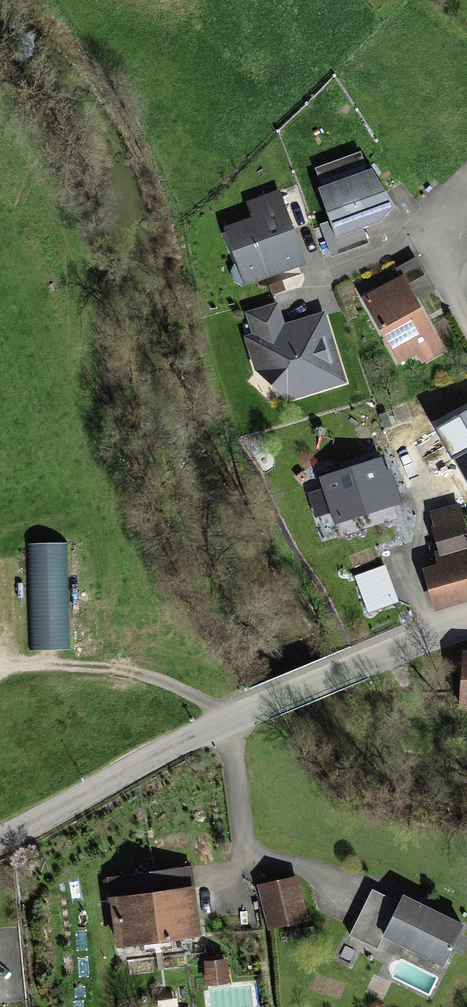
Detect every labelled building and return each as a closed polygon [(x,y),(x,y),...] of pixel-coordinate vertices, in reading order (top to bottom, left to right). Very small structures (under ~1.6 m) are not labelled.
[(395,211),(372,139),(311,159),(334,231),(395,211)] [(311,266),(289,186),(251,196),(258,222),(230,230),(245,284),(311,266)] [(449,350),(405,274),(368,296),(412,372),(449,350)] [(350,384),(331,312),(287,323),(282,302),(245,311),(269,404),(350,384)] [(428,431),(457,482),(466,476),(466,408),(428,431)] [(374,462),(317,478),(327,520),(385,503),(374,462)] [(443,611),(466,604),(466,511),(466,506),(445,512),(459,561),(431,569),(443,611)] [(380,554),(352,563),(360,589),(388,581),(380,554)] [(448,708),(466,709),(466,659),(452,658),(448,708)] [(187,869),(109,877),(116,946),(205,937),(200,885),(189,886),(187,869)] [(293,883),(263,890),(271,925),(301,918),(293,883)] [(444,972),(464,931),(403,901),(383,942),(444,972)] [(204,990),(229,987),(226,965),(201,968),(204,990)]
